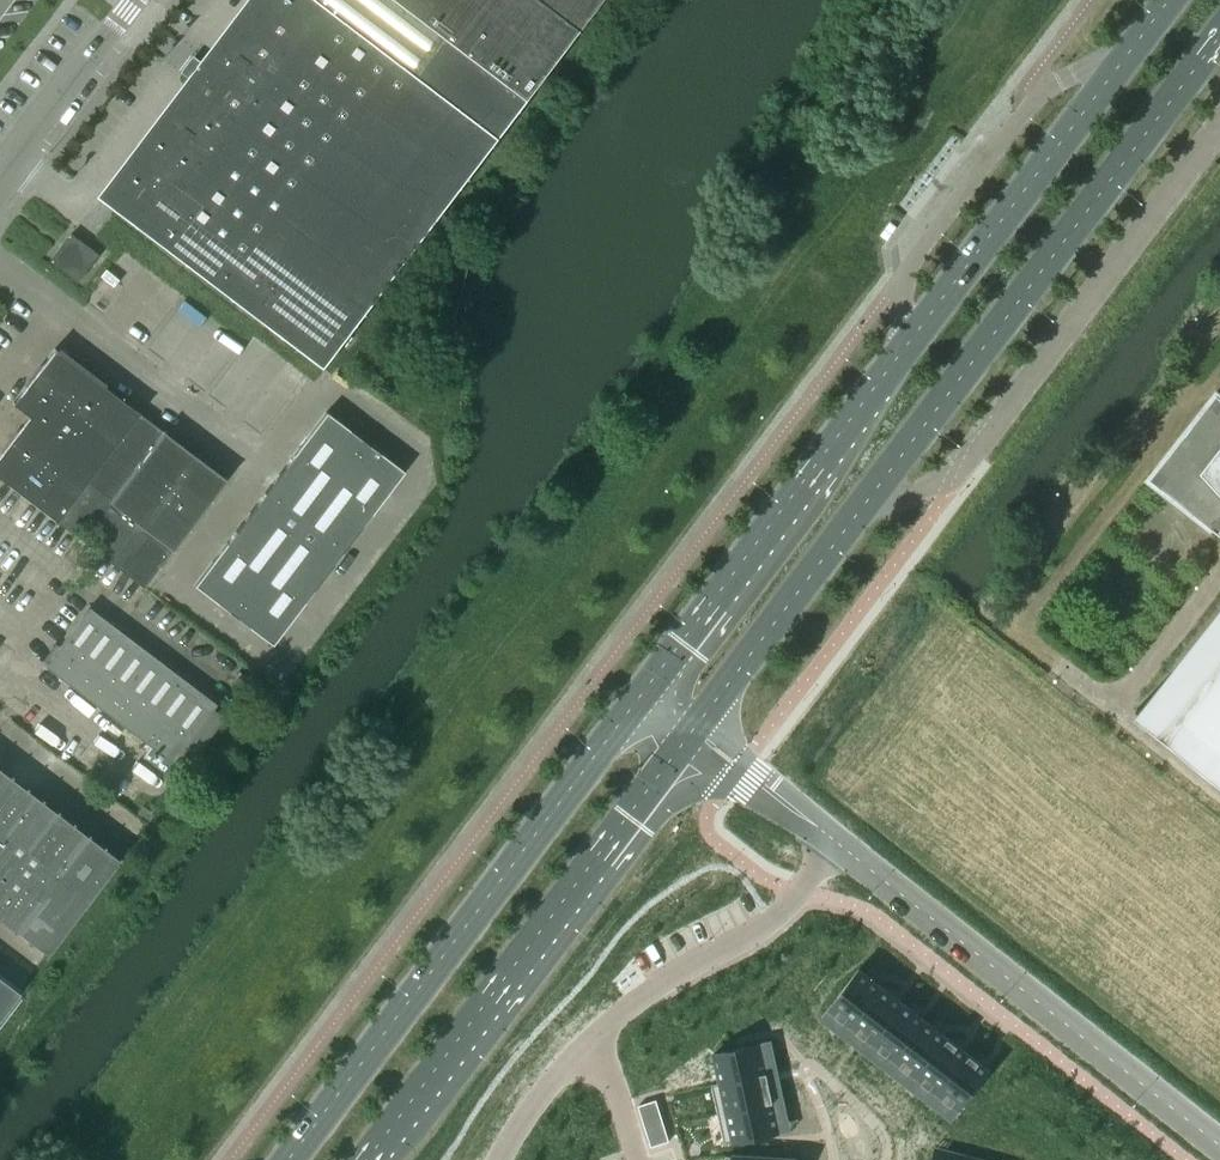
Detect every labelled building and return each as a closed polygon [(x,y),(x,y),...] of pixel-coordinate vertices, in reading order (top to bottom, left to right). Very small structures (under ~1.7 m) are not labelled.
[(530,100),(399,0),(249,0),(204,58),(200,63),(197,61),(193,67),(188,73),(192,76),(187,81),(100,195),(325,366),(530,100)] [(530,100),(606,0),(399,0),(530,100)] [(79,282),(99,255),(72,234),(51,260),(79,282)] [(226,480),(54,349),(12,404),(28,417),(0,454),(0,480),(143,589),(226,480)] [(1218,390),(1151,475),(1214,525),(1219,530),(1219,392),(1218,390)] [(272,644),(403,471),(325,412),(194,585),(272,644)] [(216,704),(91,609),(89,608),(58,648),(44,666),(171,763),(216,704)] [(1142,712),(1137,709),(1135,710),(1173,740),(1175,738),(1170,735),(1178,725),(1219,758),(1219,612),(1142,712)] [(120,858),(119,857),(117,859),(103,849),(105,846),(103,845),(101,848),(87,837),(89,835),(88,833),(86,836),(72,825),(74,823),(72,822),(71,824),(57,813),(58,811),(57,810),(55,813),(41,802),(43,799),(41,798),(39,801),(26,790),(27,788),(26,786),(24,789),(10,778),(12,776),(10,775),(9,777),(0,771),(0,920),(1,919),(14,930),(13,932),(14,934),(16,931),(30,941),(28,944),(30,945),(31,943),(45,954),(44,956),(45,957),(120,858)] [(859,969),(829,1008),(852,1025),(882,986),(859,969)] [(0,978),(0,1017),(19,992),(0,978)] [(882,986),(852,1025),(873,1042),(903,1003),(882,986)] [(903,1003),(873,1042),(895,1058),(925,1020),(903,1003)] [(925,1020),(895,1058),(917,1075),(946,1037),(925,1020)] [(946,1037),(917,1075),(938,1092),(968,1053),(946,1037)] [(720,1082),(712,1084),(712,1085),(767,1073),(761,1044),(714,1054),(720,1082)] [(968,1053),(938,1092),(961,1109),(991,1071),(968,1053)] [(767,1073),(712,1085),(718,1113),(773,1101),(767,1073)] [(656,1099),(648,1102),(652,1116),(661,1113),(656,1099)] [(773,1101),(718,1113),(725,1142),(779,1131),(773,1101)] [(648,1102),(638,1105),(643,1119),(652,1116),(648,1102)] [(661,1113),(652,1116),(656,1130),(665,1127),(661,1113)] [(652,1116),(643,1119),(647,1132),(656,1130),(652,1116)] [(665,1127),(656,1130),(660,1143),(669,1141),(665,1127)] [(656,1130),(647,1132),(652,1146),(660,1143),(656,1130)] [(944,1159),(987,1159),(947,1150),(944,1159)]
